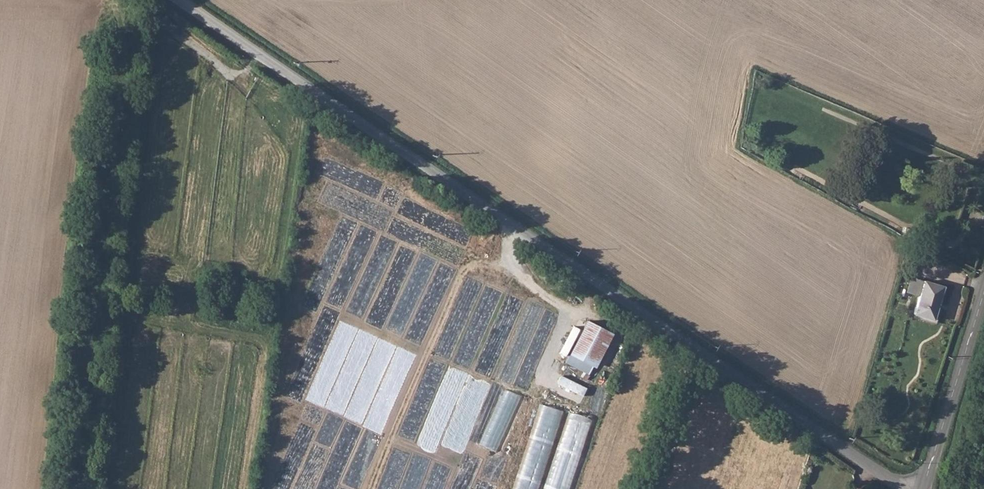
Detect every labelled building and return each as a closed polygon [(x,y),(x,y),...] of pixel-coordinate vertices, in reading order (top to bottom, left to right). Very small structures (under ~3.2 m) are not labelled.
[(911,231),(908,239),(918,244),(922,236),(911,231)] [(911,279),(907,295),(919,298),(914,317),(932,322),(942,288),(911,279)] [(588,316),(570,350),(593,362),(611,329),(588,316)]
